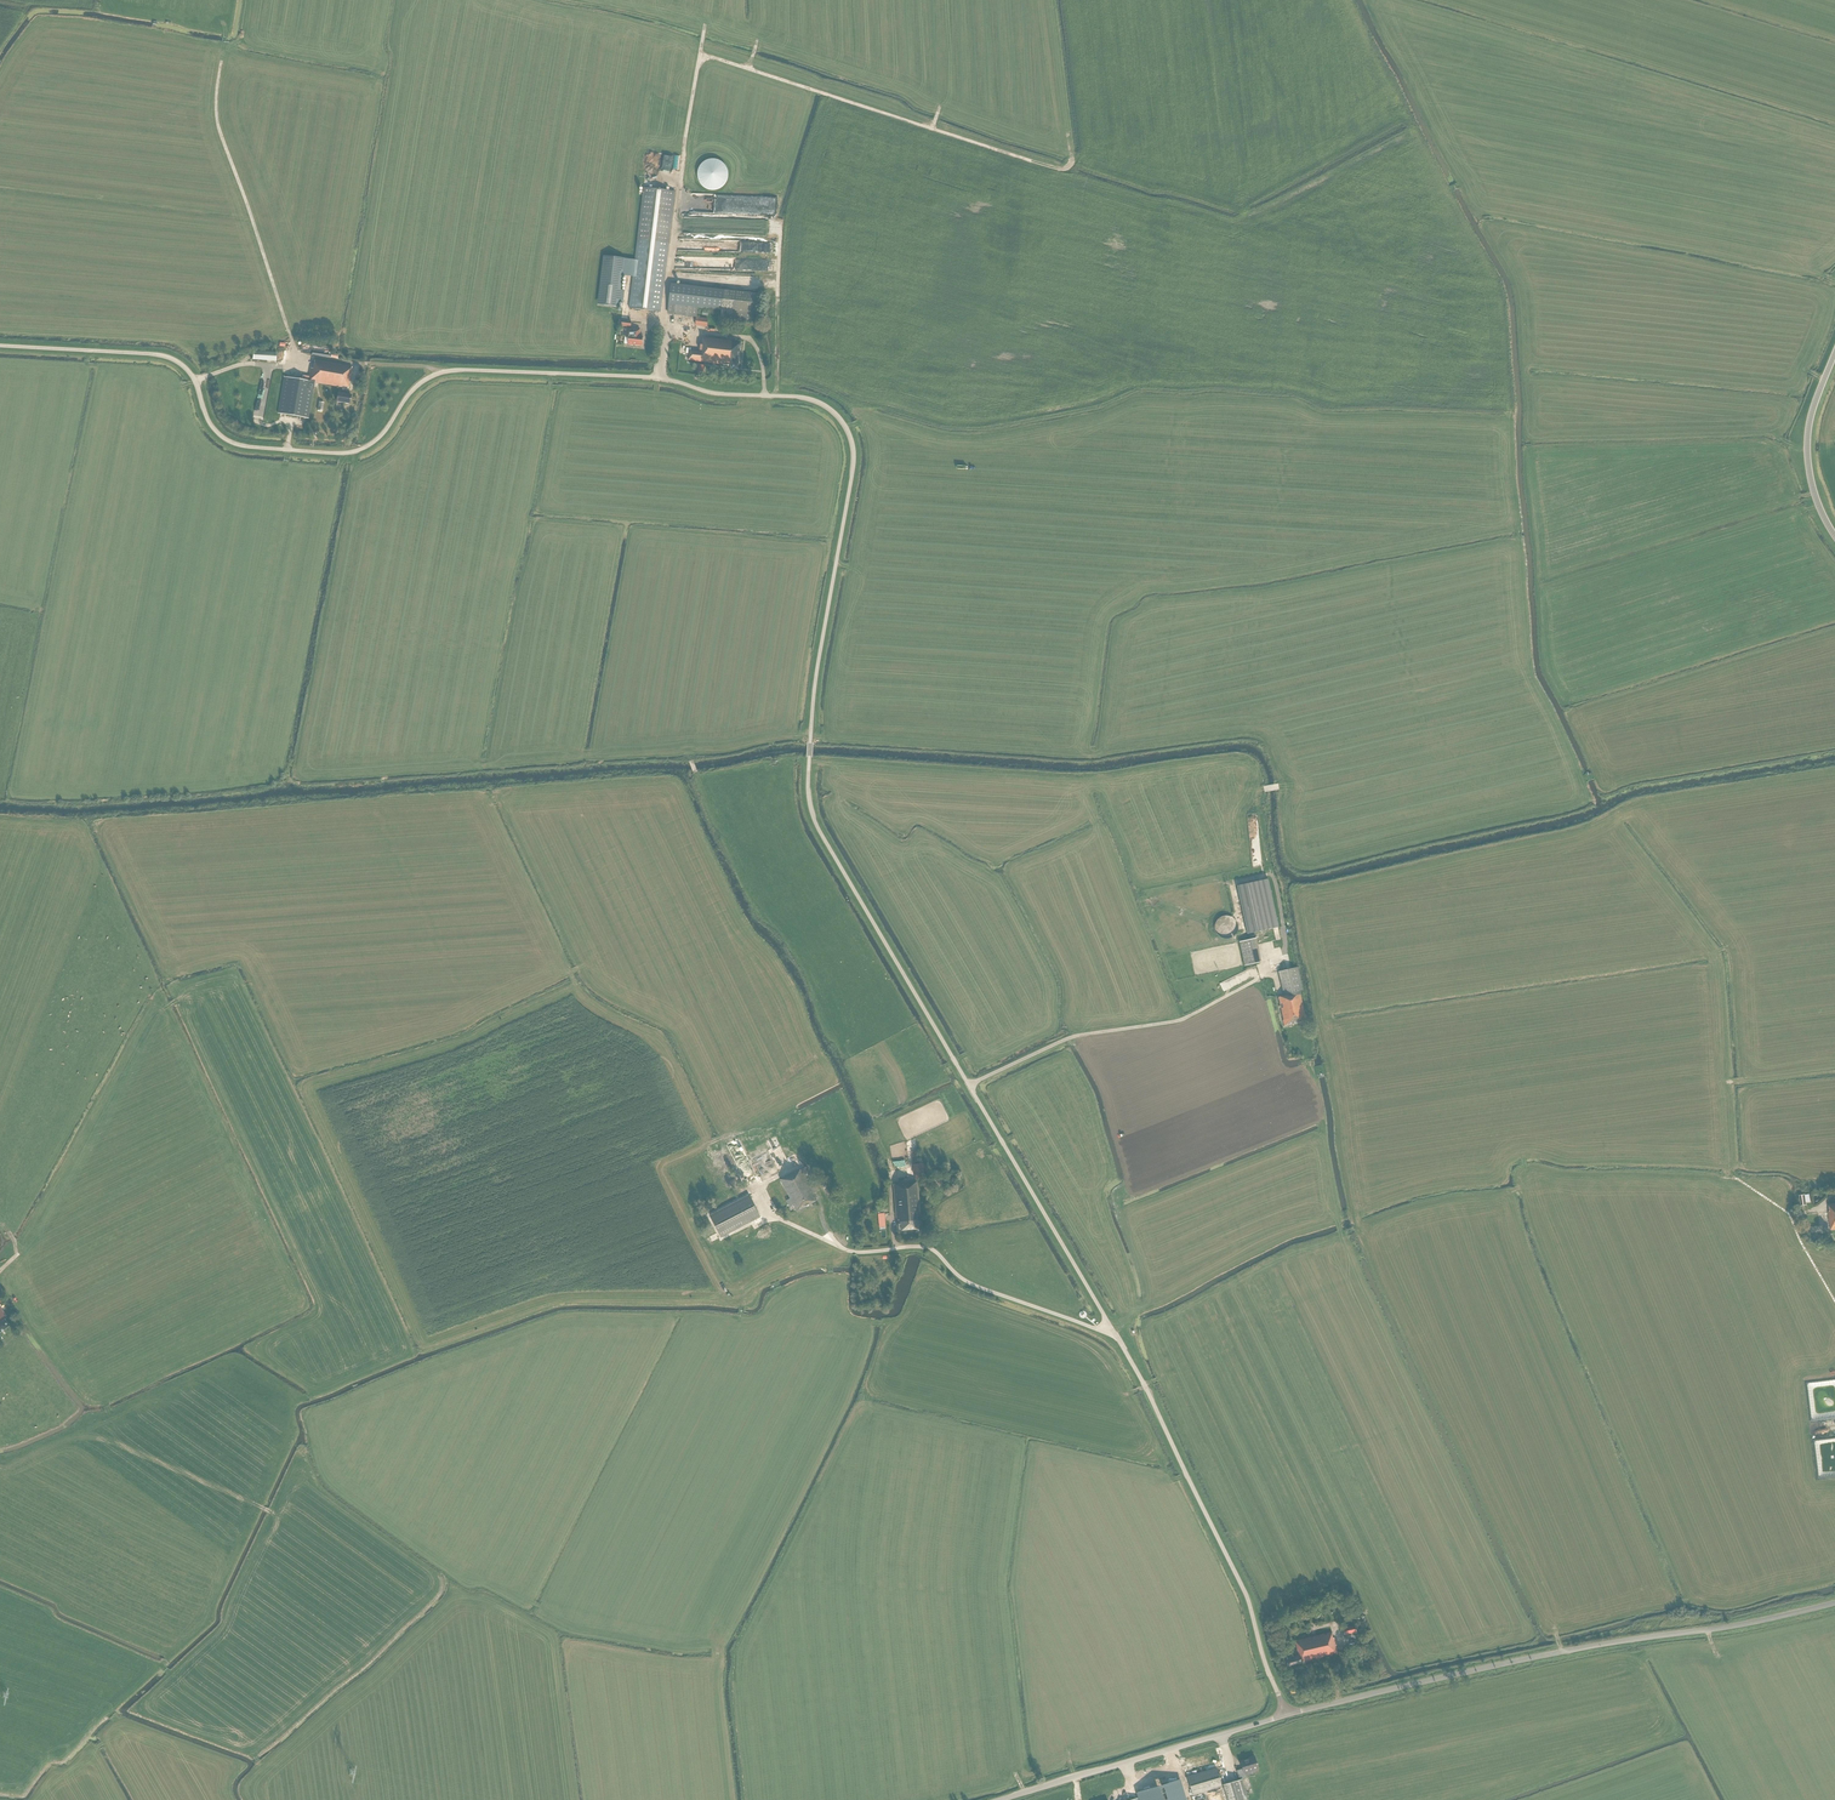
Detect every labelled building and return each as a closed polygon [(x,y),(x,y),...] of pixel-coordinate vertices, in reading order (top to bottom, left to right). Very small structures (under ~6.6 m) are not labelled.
[(660,312),(675,192),(644,188),(635,260),(604,256),(599,304),(618,307),(619,302),(623,302),(624,291),(620,290),(622,275),(633,276),(629,308),(660,312)] [(767,219),(745,219),(745,235),(767,235),(767,219)] [(751,270),(760,270),(760,261),(754,261),(754,264),(751,264),(751,270)] [(708,288),(757,290),(757,277),(709,275),(708,288)] [(759,294),(725,290),(693,286),(685,285),(671,284),(668,314),(685,316),(697,317),(698,308),(722,311),(721,319),(756,323),(759,294)] [(708,319),(697,318),(696,326),(707,327),(708,319)] [(629,338),(628,344),(642,346),(643,337),(639,336),(640,330),(631,328),(631,322),(619,320),(619,326),(627,327),(626,337),(629,338)] [(730,365),(730,364),(738,365),(741,342),(703,337),(702,343),(701,343),(700,352),(690,350),(689,360),(730,365)] [(253,351),(253,359),(276,361),(276,352),(253,351)] [(314,361),(313,367),(311,366),(310,377),(302,375),(301,380),(284,377),(278,413),(309,419),(315,383),(342,388),(341,394),(338,393),(337,402),(350,404),(351,395),(346,394),(347,388),(348,389),(352,367),(314,361)] [(319,435),(320,429),(306,428),(305,437),(310,437),(310,434),(319,435)] [(1248,934),(1279,927),(1268,879),(1237,886),(1248,934)] [(1239,933),(1235,915),(1220,919),(1221,924),(1222,924),(1223,928),(1224,936),(1239,933)] [(1261,962),(1256,938),(1239,942),(1245,966),(1261,962)] [(1272,972),(1284,969),(1282,963),(1270,965),(1272,972)] [(1283,1020),(1284,1026),(1306,1022),(1300,991),(1303,990),(1298,968),(1279,972),(1284,996),(1278,997),(1283,1020)] [(1229,989),(1226,981),(1221,983),(1223,991),(1229,989)] [(913,1165),(914,1174),(915,1173),(916,1180),(922,1179),(921,1173),(923,1173),(922,1164),(913,1165)] [(795,1172),(780,1180),(790,1199),(786,1201),(789,1207),(793,1205),(797,1211),(817,1201),(814,1194),(819,1191),(806,1167),(796,1173),(795,1172)] [(900,1183),(900,1184),(893,1185),(898,1231),(922,1229),(917,1181),(900,1183)] [(721,1238),(760,1218),(749,1196),(710,1216),(721,1238)] [(9,1326),(4,1319),(5,1318),(4,1316),(5,1315),(0,1308),(0,1332),(9,1326)] [(1356,1632),(1355,1626),(1343,1629),(1345,1635),(1356,1632)] [(1301,1663),(1301,1662),(1306,1661),(1306,1662),(1338,1654),(1334,1638),(1333,1638),(1332,1632),(1296,1640),(1299,1655),(1293,1656),(1293,1655),(1287,1656),(1287,1660),(1286,1660),(1287,1666),(1301,1663)] [(1246,1778),(1244,1773),(1258,1769),(1254,1756),(1249,1758),(1249,1759),(1240,1761),(1242,1769),(1237,1770),(1239,1780),(1223,1785),(1228,1799),(1248,1799),(1242,1779),(1246,1778)] [(1222,1786),(1216,1768),(1187,1777),(1193,1795),(1222,1786)] [(1174,1787),(1131,1799),(1177,1799),(1174,1787)]
